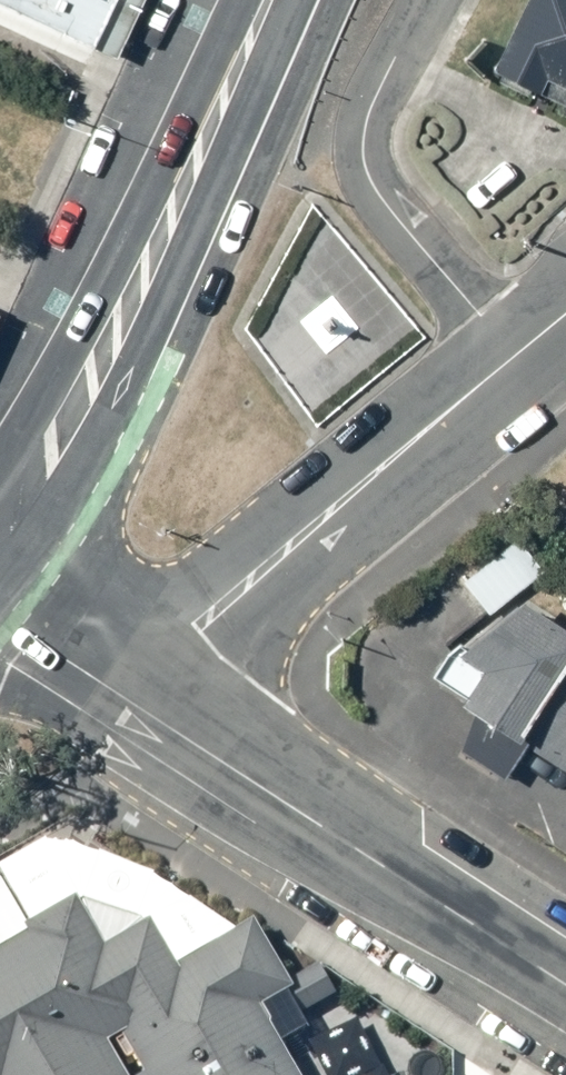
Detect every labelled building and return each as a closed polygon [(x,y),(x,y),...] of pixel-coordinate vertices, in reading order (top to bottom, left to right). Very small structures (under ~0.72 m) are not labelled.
[(102,47),(121,0),(0,0),(0,3),(102,47)] [(490,74),(565,112),(565,0),(527,0),(490,74)] [(518,606),(455,655),(478,671),(457,706),(565,776),(565,637),(518,606)] [(272,1008),(307,989),(261,909),(182,954),(155,907),(110,933),(84,888),(23,923),(31,936),(0,953),(0,1074),(311,1074),(272,1008)]
